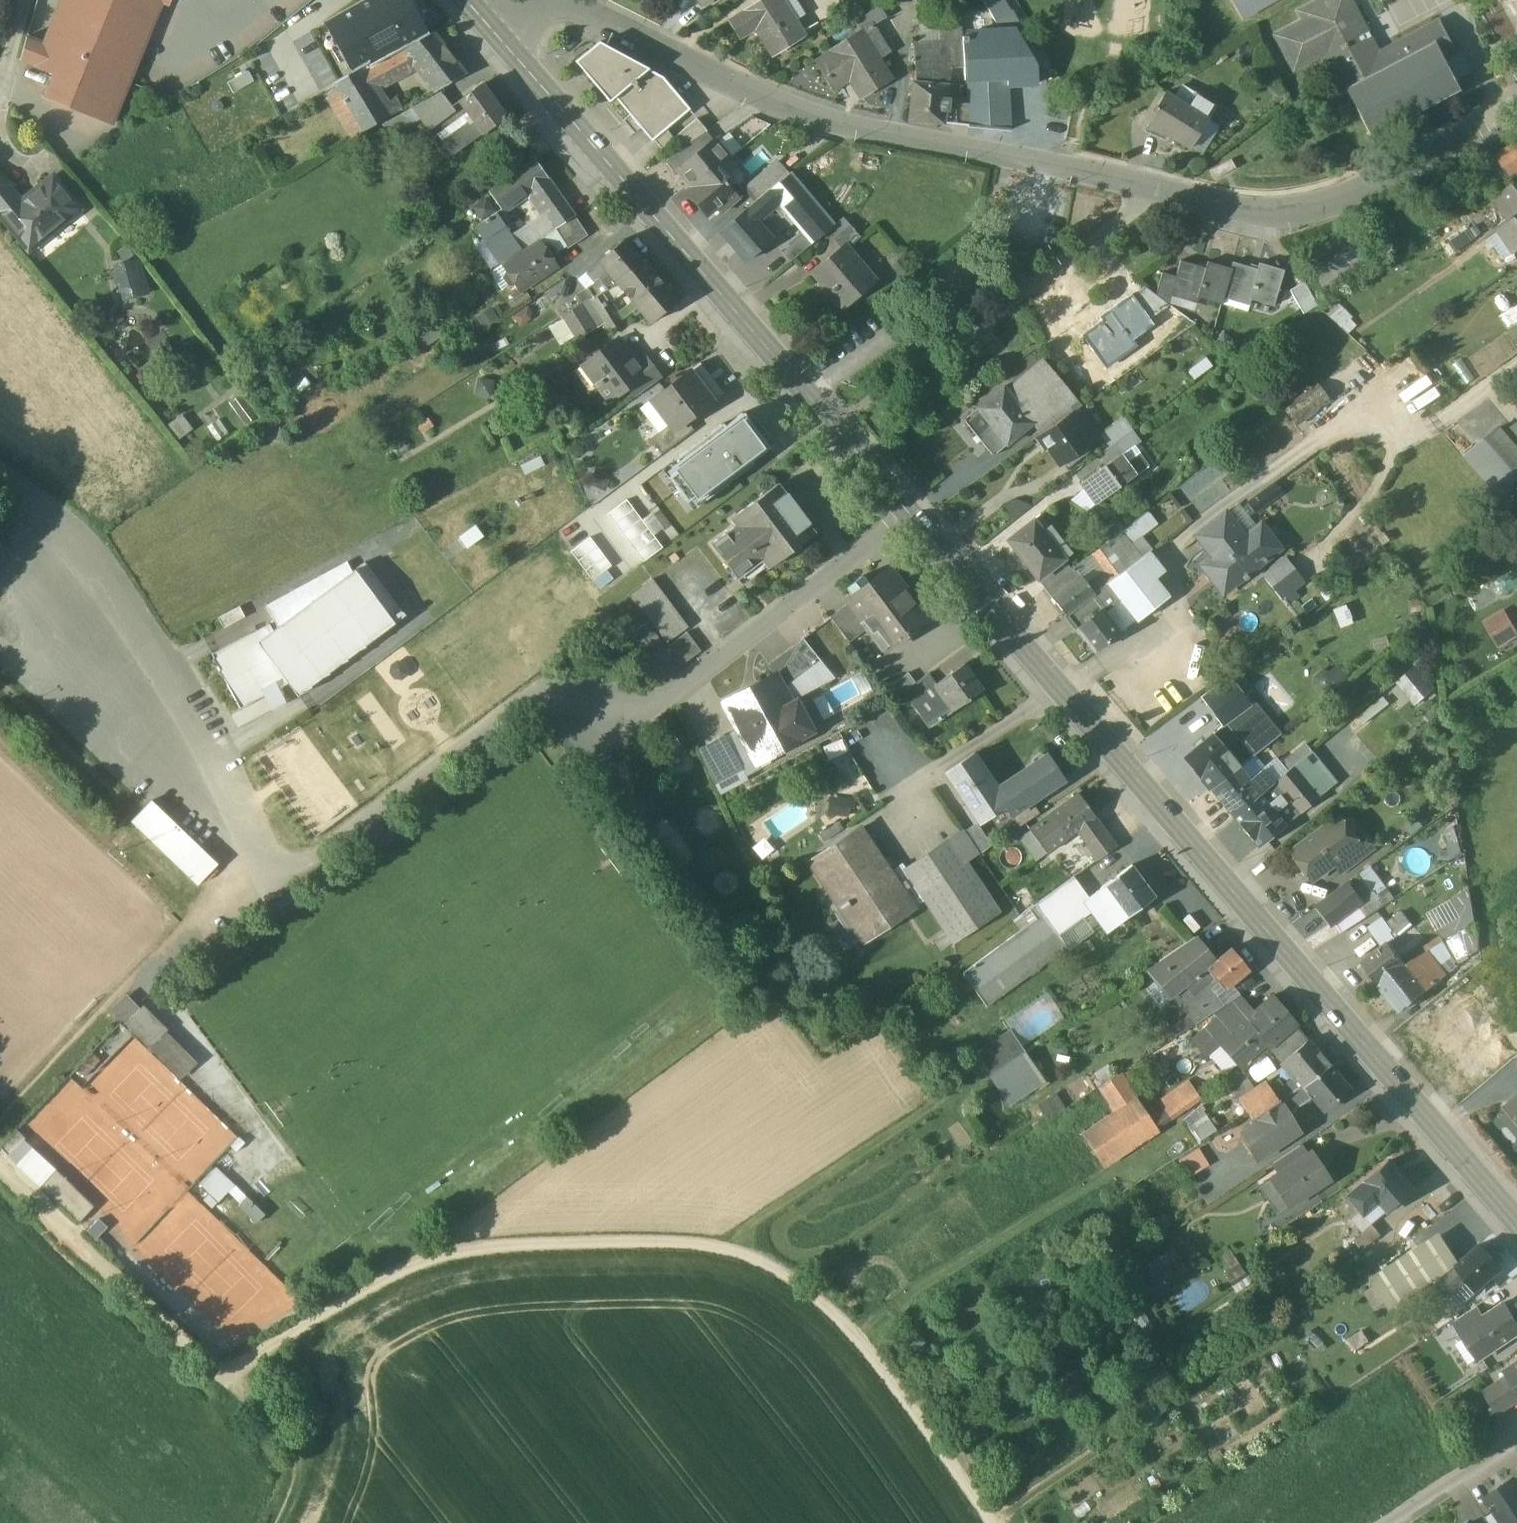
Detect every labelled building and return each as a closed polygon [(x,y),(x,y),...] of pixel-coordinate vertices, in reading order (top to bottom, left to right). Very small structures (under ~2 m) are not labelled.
[(60,6),(59,6),(59,7),(59,8),(52,27),(51,26),(51,28),(44,45),(41,43),(42,40),(41,40),(40,43),(28,38),(29,35),(28,37),(26,36),(26,38),(20,58),(19,59),(21,60),(21,59),(37,66),(37,67),(38,67),(39,67),(55,73),(46,96),(45,95),(45,97),(46,97),(54,100),(54,101),(55,101),(56,101),(68,106),(69,107),(70,106),(82,111),(82,112),(83,112),(96,117),(97,118),(97,117),(110,123),(112,124),(112,123),(111,122),(119,103),(120,103),(120,102),(128,83),(129,82),(128,81),(136,63),(137,62),(136,61),(144,42),(145,43),(145,41),(152,22),(153,22),(153,21),(160,2),(161,2),(161,1),(161,0),(63,0),(60,6)] [(323,25),(351,74),(359,70),(360,69),(368,69),(403,49),(429,35),(421,21),(424,20),(412,0),(367,0),(323,25)] [(728,20),(738,37),(753,27),(770,54),(800,35),(778,0),(760,0),(728,20)] [(998,0),(984,0),(1005,37),(1018,36),(998,0)] [(1243,20),(1279,0),(1232,0),(1243,20)] [(1295,11),(1300,19),(1271,35),(1292,73),(1320,57),(1340,96),(1347,92),(1372,139),(1373,139),(1373,137),(1461,91),(1462,92),(1463,91),(1446,59),(1457,52),(1438,18),(1378,52),(1351,0),(1315,0),(1295,11)] [(878,7),(855,21),(861,31),(870,25),(871,26),(884,17),(878,7)] [(871,26),(870,25),(861,31),(860,32),(877,58),(888,51),(871,26)] [(859,31),(830,50),(831,51),(817,60),(826,76),(825,76),(833,89),(848,79),(860,97),(890,79),(877,58),(860,32),(859,31)] [(429,35),(403,49),(412,61),(423,78),(454,60),(433,32),(429,35)] [(1050,59),(1034,32),(1020,39),(1035,66),(1050,59)] [(1005,37),(967,40),(966,37),(962,37),(962,40),(964,66),(965,79),(968,79),(1006,79),(1007,86),(1037,84),(1035,66),(1020,39),(1018,36),(1005,37)] [(962,40),(913,43),(915,83),(944,86),(944,68),(964,66),(962,40)] [(647,70),(599,42),(575,61),(610,101),(616,96),(647,70)] [(403,49),(368,69),(360,69),(359,70),(372,91),(399,75),(396,70),(412,61),(403,49)] [(454,60),(423,78),(433,92),(464,74),(454,60)] [(46,77),(28,70),(25,77),(43,84),(46,77)] [(372,91),(359,70),(351,74),(334,83),(337,87),(357,120),(364,131),(387,118),(382,109),(372,91)] [(647,70),(616,96),(628,112),(622,117),(633,130),(639,125),(652,140),(690,108),(662,77),(647,70)] [(1006,79),(968,79),(970,127),(1009,131),(1007,86),(1006,79)] [(915,83),(912,83),(909,121),(943,125),(945,112),(947,112),(947,110),(947,101),(944,100),(944,86),(915,83)] [(505,118),(482,86),(460,103),(473,121),(483,133),(483,134),(505,118)] [(357,120),(337,87),(324,95),(344,129),(357,120)] [(441,91),(412,107),(420,118),(424,123),(450,104),(441,91)] [(1185,106),(1163,93),(1153,109),(1156,110),(1148,123),(1162,131),(1189,148),(1206,119),(1185,106)] [(1214,107),(1192,94),(1185,106),(1206,119),(1214,107)] [(400,111),(393,99),(384,104),(382,109),(387,118),(400,111)] [(450,104),(424,123),(429,131),(456,111),(450,104)] [(412,107),(384,123),(394,137),(420,118),(412,107)] [(955,112),(947,110),(947,112),(945,112),(943,125),(956,126),(955,112)] [(697,118),(676,136),(684,146),(706,132),(707,131),(697,118)] [(473,121),(443,143),(453,156),(483,133),(473,121)] [(1162,131),(1148,123),(1145,128),(1158,136),(1162,131)] [(706,132),(685,146),(694,156),(713,140),(706,132)] [(731,132),(720,137),(729,153),(739,148),(731,132)] [(694,156),(674,173),(676,175),(680,171),(693,187),(719,165),(720,166),(728,159),(713,140),(694,156)] [(1496,157),(1511,178),(1516,174),(1516,141),(1496,157)] [(684,146),(664,160),(674,173),(694,156),(685,146),(684,146)] [(1232,160),(1210,170),(1215,179),(1236,169),(1232,160)] [(534,161),(489,193),(501,211),(532,188),(546,178),(534,161)] [(778,161),(746,188),(756,199),(768,190),(788,173),(778,161)] [(693,187),(686,193),(705,216),(715,208),(719,213),(738,197),(719,174),(723,171),(720,166),(719,165),(693,187)] [(788,173),(768,190),(778,201),(790,215),(810,198),(788,173)] [(0,175),(0,198),(8,188),(11,185),(0,175)] [(20,203),(8,188),(0,198),(0,214),(23,243),(33,235),(39,241),(79,209),(53,177),(38,189),(37,187),(26,196),(27,197),(20,203)] [(546,178),(532,188),(539,198),(553,187),(546,178)] [(1507,187),(1499,193),(1492,198),(1507,219),(1514,214),(1516,212),(1516,180),(1507,187)] [(553,187),(539,198),(544,212),(562,199),(553,187)] [(756,199),(746,208),(752,216),(759,211),(762,215),(778,201),(768,190),(756,199)] [(833,225),(810,198),(790,215),(813,242),(833,225)] [(562,199),(544,212),(555,227),(555,228),(574,215),(562,199)] [(746,208),(719,231),(745,261),(771,239),(752,216),(746,208)] [(512,237),(495,213),(473,229),(498,265),(521,250),(512,237)] [(545,214),(512,237),(521,250),(555,227),(545,214)] [(555,228),(503,263),(490,272),(501,290),(508,286),(515,285),(516,284),(521,291),(556,267),(551,260),(553,259),(556,253),(566,246),(567,248),(587,235),(574,215),(555,228)] [(1501,230),(1516,251),(1516,250),(1516,219),(1501,230)] [(849,224),(832,238),(842,249),(845,246),(847,248),(861,237),(849,224)] [(1465,224),(1439,242),(1449,256),(1475,238),(1465,224)] [(798,233),(779,249),(789,262),(809,246),(798,233)] [(1347,233),(1304,258),(1321,285),(1363,260),(1347,233)] [(624,239),(598,261),(616,283),(642,260),(624,239)] [(842,249),(813,273),(830,293),(837,288),(848,301),(874,279),(847,248),(845,246),(842,249)] [(675,302),(642,260),(616,283),(623,292),(649,324),(675,302)] [(1206,267),(1181,260),(1176,276),(1170,295),(1172,295),(1198,303),(1200,297),(1221,304),(1223,298),(1222,297),(1231,269),(1230,269),(1207,262),(1206,267)] [(1258,268),(1232,261),(1230,269),(1231,269),(1222,297),(1223,298),(1249,305),(1251,299),(1273,306),(1284,270),(1259,263),(1258,268)] [(140,264),(117,269),(124,302),(148,297),(140,264)] [(1176,276),(1162,272),(1155,295),(1169,305),(1172,295),(1170,295),(1176,276)] [(616,283),(588,300),(594,309),(607,301),(608,302),(623,292),(616,283)] [(1317,306),(1305,283),(1290,291),(1303,314),(1317,306)] [(1155,295),(1144,287),(1132,295),(1149,319),(1169,305),(1155,295)] [(1114,317),(1106,322),(1104,319),(1083,335),(1095,352),(1100,348),(1111,364),(1135,347),(1131,341),(1153,325),(1149,319),(1132,295),(1110,311),(1114,317)] [(594,309),(588,300),(579,305),(594,328),(597,333),(606,328),(594,309)] [(607,301),(594,309),(606,328),(610,334),(623,325),(608,302),(607,301)] [(576,340),(594,328),(579,305),(561,316),(576,340)] [(490,308),(477,317),(486,329),(499,319),(490,308)] [(443,334),(433,319),(408,335),(418,350),(443,334)] [(616,339),(599,352),(602,357),(589,367),(599,380),(596,382),(596,383),(592,386),(594,388),(598,385),(610,401),(628,387),(625,382),(640,371),(639,369),(616,339)] [(1043,359),(1006,390),(1034,423),(1032,424),(1040,434),(1076,409),(1081,405),(1043,359)] [(649,361),(639,369),(640,371),(625,382),(628,387),(636,396),(661,377),(649,361)] [(722,395),(700,365),(650,402),(667,426),(672,432),(686,421),(722,395)] [(1292,403),(1305,419),(1331,397),(1318,381),(1292,403)] [(1003,386),(964,419),(994,456),(1032,424),(1034,423),(1006,390),(1003,386)] [(258,417),(240,396),(232,403),(249,424),(258,417)] [(1040,434),(1039,435),(1061,465),(1091,443),(1076,422),(1082,417),(1076,409),(1040,434)] [(669,478),(688,502),(696,496),(703,505),(754,466),(751,462),(770,447),(743,413),(726,426),(724,423),(672,463),(678,471),(669,478)] [(190,428),(182,415),(166,426),(175,438),(190,428)] [(1110,446),(1133,429),(1125,417),(1101,435),(1110,446)] [(667,426),(649,439),(661,455),(693,431),(686,421),(672,432),(667,426)] [(227,434),(218,422),(210,428),(219,440),(227,434)] [(1504,432),(1516,447),(1516,422),(1504,432)] [(1500,427),(1466,457),(1500,495),(1516,479),(1516,447),(1504,432),(1500,427)] [(1133,429),(1110,446),(1103,451),(1110,461),(1119,455),(1121,456),(1141,441),(1133,429)] [(1119,455),(1110,461),(1082,482),(1097,503),(1135,475),(1148,466),(1139,453),(1126,463),(1121,456),(1119,455)] [(585,482),(604,491),(609,482),(590,472),(585,482)] [(772,487),(728,520),(734,526),(709,544),(736,580),(760,562),(766,570),(809,537),(797,521),(802,517),(789,499),(784,503),(772,487)] [(607,513),(614,523),(633,509),(625,499),(607,513)] [(614,523),(621,533),(640,519),(633,509),(614,523)] [(1081,576),(1095,593),(1140,559),(1150,552),(1139,538),(1157,525),(1148,512),(1125,529),(1108,542),(1078,564),(1046,589),(1053,597),(1081,576)] [(1263,523),(1246,537),(1226,512),(1196,536),(1214,559),(1203,568),(1224,594),(1244,578),(1246,580),(1249,578),(1247,575),(1283,547),(1263,523)] [(1041,515),(1008,540),(1038,579),(1046,589),(1078,564),(1071,554),(1041,515)] [(1100,531),(1108,542),(1125,529),(1117,518),(1100,531)] [(621,533),(629,543),(648,529),(640,519),(621,533)] [(629,543),(636,553),(655,539),(648,529),(629,543)] [(570,551),(577,561),(596,546),(589,537),(570,551)] [(636,553),(644,563),(663,548),(655,539),(636,553)] [(577,561),(584,570),(603,556),(596,546),(577,561)] [(584,570),(592,580),(611,566),(603,556),(584,570)] [(1102,609),(1105,612),(1120,600),(1136,620),(1168,596),(1140,559),(1095,593),(1066,615),(1064,617),(1074,630),(1077,628),(1102,609)] [(1284,560),(1265,575),(1283,597),(1301,581),(1284,560)] [(404,616),(364,562),(354,569),(394,623),(404,616)] [(266,606),(277,627),(352,571),(346,563),(266,606)] [(851,596),(847,599),(849,602),(868,628),(885,650),(927,619),(888,568),(868,583),(851,596)] [(394,623),(354,569),(352,571),(277,627),(272,630),(257,642),(287,683),(297,696),(303,691),(311,687),(310,686),(321,678),(329,674),(328,672),(339,664),(347,660),(347,659),(357,651),(365,647),(365,645),(394,623)] [(862,576),(846,588),(851,596),(868,583),(862,576)] [(1081,576),(1053,597),(1066,615),(1095,593),(1081,576)] [(687,628),(651,580),(629,595),(651,624),(666,644),(687,628)] [(1120,600),(1105,612),(1121,632),(1136,620),(1120,600)] [(849,602),(830,617),(849,642),(868,628),(849,602)] [(239,605),(221,616),(227,625),(245,613),(239,605)] [(1102,609),(1077,628),(1095,652),(1121,632),(1105,612),(1102,609)] [(1484,623),(1501,650),(1516,640),(1516,631),(1504,610),(1484,623)] [(269,624),(211,654),(213,658),(212,659),(218,666),(220,670),(218,671),(224,678),(239,708),(268,693),(266,689),(274,684),(277,689),(287,683),(257,642),(272,630),(269,624)] [(654,652),(666,644),(651,624),(638,632),(654,652)] [(654,652),(638,632),(628,640),(643,660),(654,652)] [(689,634),(671,647),(678,657),(695,644),(689,634)] [(1369,642),(1373,653),(1392,647),(1389,636),(1369,642)] [(803,639),(792,647),(807,671),(821,661),(803,639)] [(695,644),(678,657),(685,666),(703,654),(695,644)] [(792,647),(768,666),(775,678),(782,690),(807,671),(792,647)] [(982,690),(964,664),(934,684),(945,699),(953,711),(982,690)] [(1416,669),(1399,684),(1418,706),(1435,691),(1416,669)] [(908,673),(885,689),(892,699),(915,683),(908,673)] [(912,685),(910,699),(930,727),(953,711),(945,699),(934,684),(927,675),(912,685)] [(782,690),(775,678),(745,694),(744,693),(725,703),(740,732),(749,726),(765,757),(806,735),(782,690)] [(1223,728),(1230,723),(1254,755),(1256,753),(1275,739),(1230,679),(1202,700),(1223,728)] [(680,744),(666,725),(654,735),(668,754),(680,744)] [(1212,735),(1186,756),(1212,789),(1238,768),(1212,735)] [(741,769),(723,736),(699,749),(715,784),(741,769)] [(1313,753),(1234,816),(1258,846),(1337,782),(1313,753)] [(1048,759),(1034,768),(1031,764),(995,788),(991,782),(991,781),(973,754),(944,773),(977,823),(978,824),(1005,806),(1011,815),(1031,802),(1063,781),(1048,759)] [(1238,768),(1212,789),(1234,816),(1273,785),(1263,771),(1249,782),(1238,768)] [(1097,817),(1080,794),(1052,815),(1068,837),(1077,831),(1097,817)] [(216,863),(150,800),(130,821),(196,884),(216,863)] [(1031,802),(1011,815),(1019,827),(1039,814),(1031,802)] [(1052,815),(1031,830),(1032,832),(1046,851),(1046,852),(1068,837),(1052,815)] [(1097,817),(1077,831),(1087,843),(1105,830),(1097,817)] [(1332,822),(1290,852),(1302,868),(1305,866),(1314,877),(1333,864),(1352,849),(1351,847),(1332,822)] [(977,823),(963,832),(978,854),(992,845),(978,824),(977,823)] [(888,871),(858,828),(808,861),(862,942),(913,908),(888,872),(888,871)] [(1105,830),(1087,843),(1099,859),(1117,846),(1105,830)] [(978,854),(963,832),(950,841),(964,863),(978,854)] [(1046,851),(1032,832),(1022,838),(1037,858),(1046,851)] [(1352,849),(1333,864),(1340,873),(1374,848),(1366,836),(1351,847),(1352,849)] [(964,863),(950,841),(906,870),(905,871),(924,901),(953,944),(998,914),(964,863)] [(924,901),(905,871),(906,870),(901,863),(888,872),(913,908),(924,901)] [(1131,865),(1102,887),(1102,888),(1088,898),(1096,908),(1111,929),(1155,897),(1131,865)] [(1073,877),(1036,904),(1058,935),(1096,908),(1088,898),(1073,877)] [(1360,878),(1319,904),(1331,924),(1372,897),(1371,896),(1360,878)] [(1372,897),(1331,924),(1338,935),(1394,899),(1389,890),(1379,897),(1376,893),(1371,896),(1372,897)] [(1456,912),(1434,924),(1440,936),(1427,943),(1441,970),(1455,963),(1479,949),(1470,890),(1449,901),(1456,912)] [(1037,920),(963,974),(988,1007),(1068,948),(1058,935),(1036,904),(1029,909),(1037,920)] [(1382,946),(1361,963),(1379,985),(1405,964),(1423,950),(1414,939),(1432,925),(1420,909),(1408,919),(1403,912),(1388,924),(1382,917),(1367,928),(1382,946)] [(1194,937),(1162,959),(1172,972),(1202,948),(1194,937)] [(1202,948),(1172,972),(1184,987),(1185,986),(1197,976),(1206,969),(1214,962),(1202,948)] [(1214,962),(1206,969),(1214,979),(1218,983),(1224,991),(1232,986),(1249,971),(1231,949),(1214,962)] [(1443,975),(1423,950),(1405,964),(1379,985),(1399,1010),(1425,989),(1443,975)] [(1172,972),(1162,959),(1159,961),(1163,966),(1153,974),(1172,998),(1173,996),(1184,987),(1172,972)] [(1206,969),(1197,976),(1206,986),(1214,979),(1206,969)] [(1197,976),(1185,986),(1193,996),(1206,986),(1197,976)] [(1214,979),(1206,986),(1209,990),(1218,983),(1214,979)] [(1224,991),(1218,983),(1209,990),(1216,998),(1222,1006),(1240,995),(1232,986),(1224,991)] [(1193,996),(1185,986),(1184,987),(1173,996),(1190,1017),(1200,1008),(1201,1009),(1203,1008),(1193,996)] [(1206,986),(1193,996),(1203,1008),(1216,998),(1209,990),(1206,986)] [(127,992),(110,1010),(181,1078),(198,1060),(127,992)] [(1222,1006),(1217,1010),(1227,1021),(1247,1004),(1240,995),(1222,1006)] [(1254,1012),(1247,1004),(1227,1021),(1235,1030),(1231,1034),(1228,1036),(1248,1060),(1266,1044),(1270,1048),(1296,1026),(1271,997),(1254,1012)] [(1216,998),(1203,1008),(1201,1009),(1200,1008),(1190,1017),(1195,1024),(1217,1010),(1222,1006),(1216,998)] [(1220,1020),(1197,1040),(1208,1053),(1228,1036),(1231,1034),(1220,1020)] [(1296,1026),(1270,1048),(1279,1059),(1306,1036),(1297,1025),(1296,1026)] [(1009,1031),(973,1056),(1006,1106),(1043,1081),(1009,1031)] [(1306,1036),(1279,1059),(1296,1079),(1302,1086),(1303,1087),(1329,1065),(1306,1036)] [(1329,1065),(1303,1087),(1311,1097),(1324,1112),(1350,1090),(1329,1065)] [(1255,1092),(1241,1073),(1227,1084),(1240,1102),(1255,1092)] [(1138,1099),(1083,1136),(1103,1167),(1211,1094),(1198,1075),(1145,1110),(1138,1099)] [(1296,1079),(1283,1086),(1289,1094),(1302,1086),(1296,1079)] [(1283,1086),(1279,1081),(1269,1087),(1269,1088),(1278,1101),(1289,1094),(1283,1086)] [(1278,1101),(1269,1088),(1269,1087),(1267,1084),(1255,1092),(1240,1102),(1251,1118),(1278,1101)] [(1278,1101),(1251,1118),(1255,1126),(1241,1134),(1256,1159),(1298,1131),(1286,1114),(1311,1097),(1303,1087),(1302,1086),(1289,1094),(1278,1101)] [(1507,1106),(1516,1118),(1516,1098),(1507,1106)] [(1203,1138),(1217,1127),(1207,1113),(1192,1124),(1203,1138)] [(1190,1174),(1210,1164),(1202,1146),(1181,1156),(1190,1174)] [(1299,1146),(1273,1163),(1280,1174),(1307,1156),(1299,1146)] [(1280,1174),(1271,1180),(1281,1195),(1289,1190),(1296,1201),(1328,1179),(1321,1168),(1313,1167),(1307,1158),(1312,1155),(1311,1154),(1307,1156),(1280,1174)] [(1390,1162),(1364,1183),(1365,1184),(1379,1201),(1387,1211),(1388,1213),(1414,1192),(1390,1162)] [(233,1185),(215,1167),(198,1185),(216,1202),(233,1185)] [(74,1191),(53,1171),(39,1186),(77,1222),(87,1212),(70,1195),(74,1191)] [(1365,1184),(1348,1198),(1359,1211),(1368,1203),(1372,1207),(1379,1201),(1365,1184)] [(1372,1207),(1368,1203),(1359,1211),(1370,1224),(1371,1224),(1387,1211),(1379,1201),(1372,1207)] [(1370,1225),(1352,1240),(1360,1250),(1379,1234),(1371,1224),(1370,1224),(1370,1225)] [(1437,1237),(1375,1278),(1392,1304),(1455,1264),(1437,1237)] [(1480,1246),(1455,1266),(1456,1268),(1467,1280),(1476,1291),(1501,1271),(1480,1246)] [(1467,1280),(1456,1268),(1445,1277),(1456,1290),(1467,1280)] [(1456,1290),(1445,1277),(1435,1285),(1446,1298),(1456,1290)] [(1456,1290),(1446,1298),(1455,1310),(1476,1291),(1467,1280),(1456,1290)] [(1460,1332),(1478,1360),(1516,1335),(1516,1326),(1503,1304),(1482,1318),(1460,1332)] [(1475,1307),(1453,1322),(1460,1332),(1482,1318),(1475,1307)] [(1504,1371),(1507,1376),(1516,1391),(1516,1362),(1504,1371)] [(1483,1393),(1496,1413),(1516,1399),(1516,1391),(1507,1376),(1483,1393)] [(1515,1483),(1513,1480),(1487,1497),(1496,1510),(1497,1512),(1502,1509),(1511,1522),(1515,1522),(1516,1522),(1516,1482),(1515,1483)] [(1502,1509),(1497,1512),(1496,1510),(1485,1517),(1489,1522),(1511,1522),(1502,1509)]
